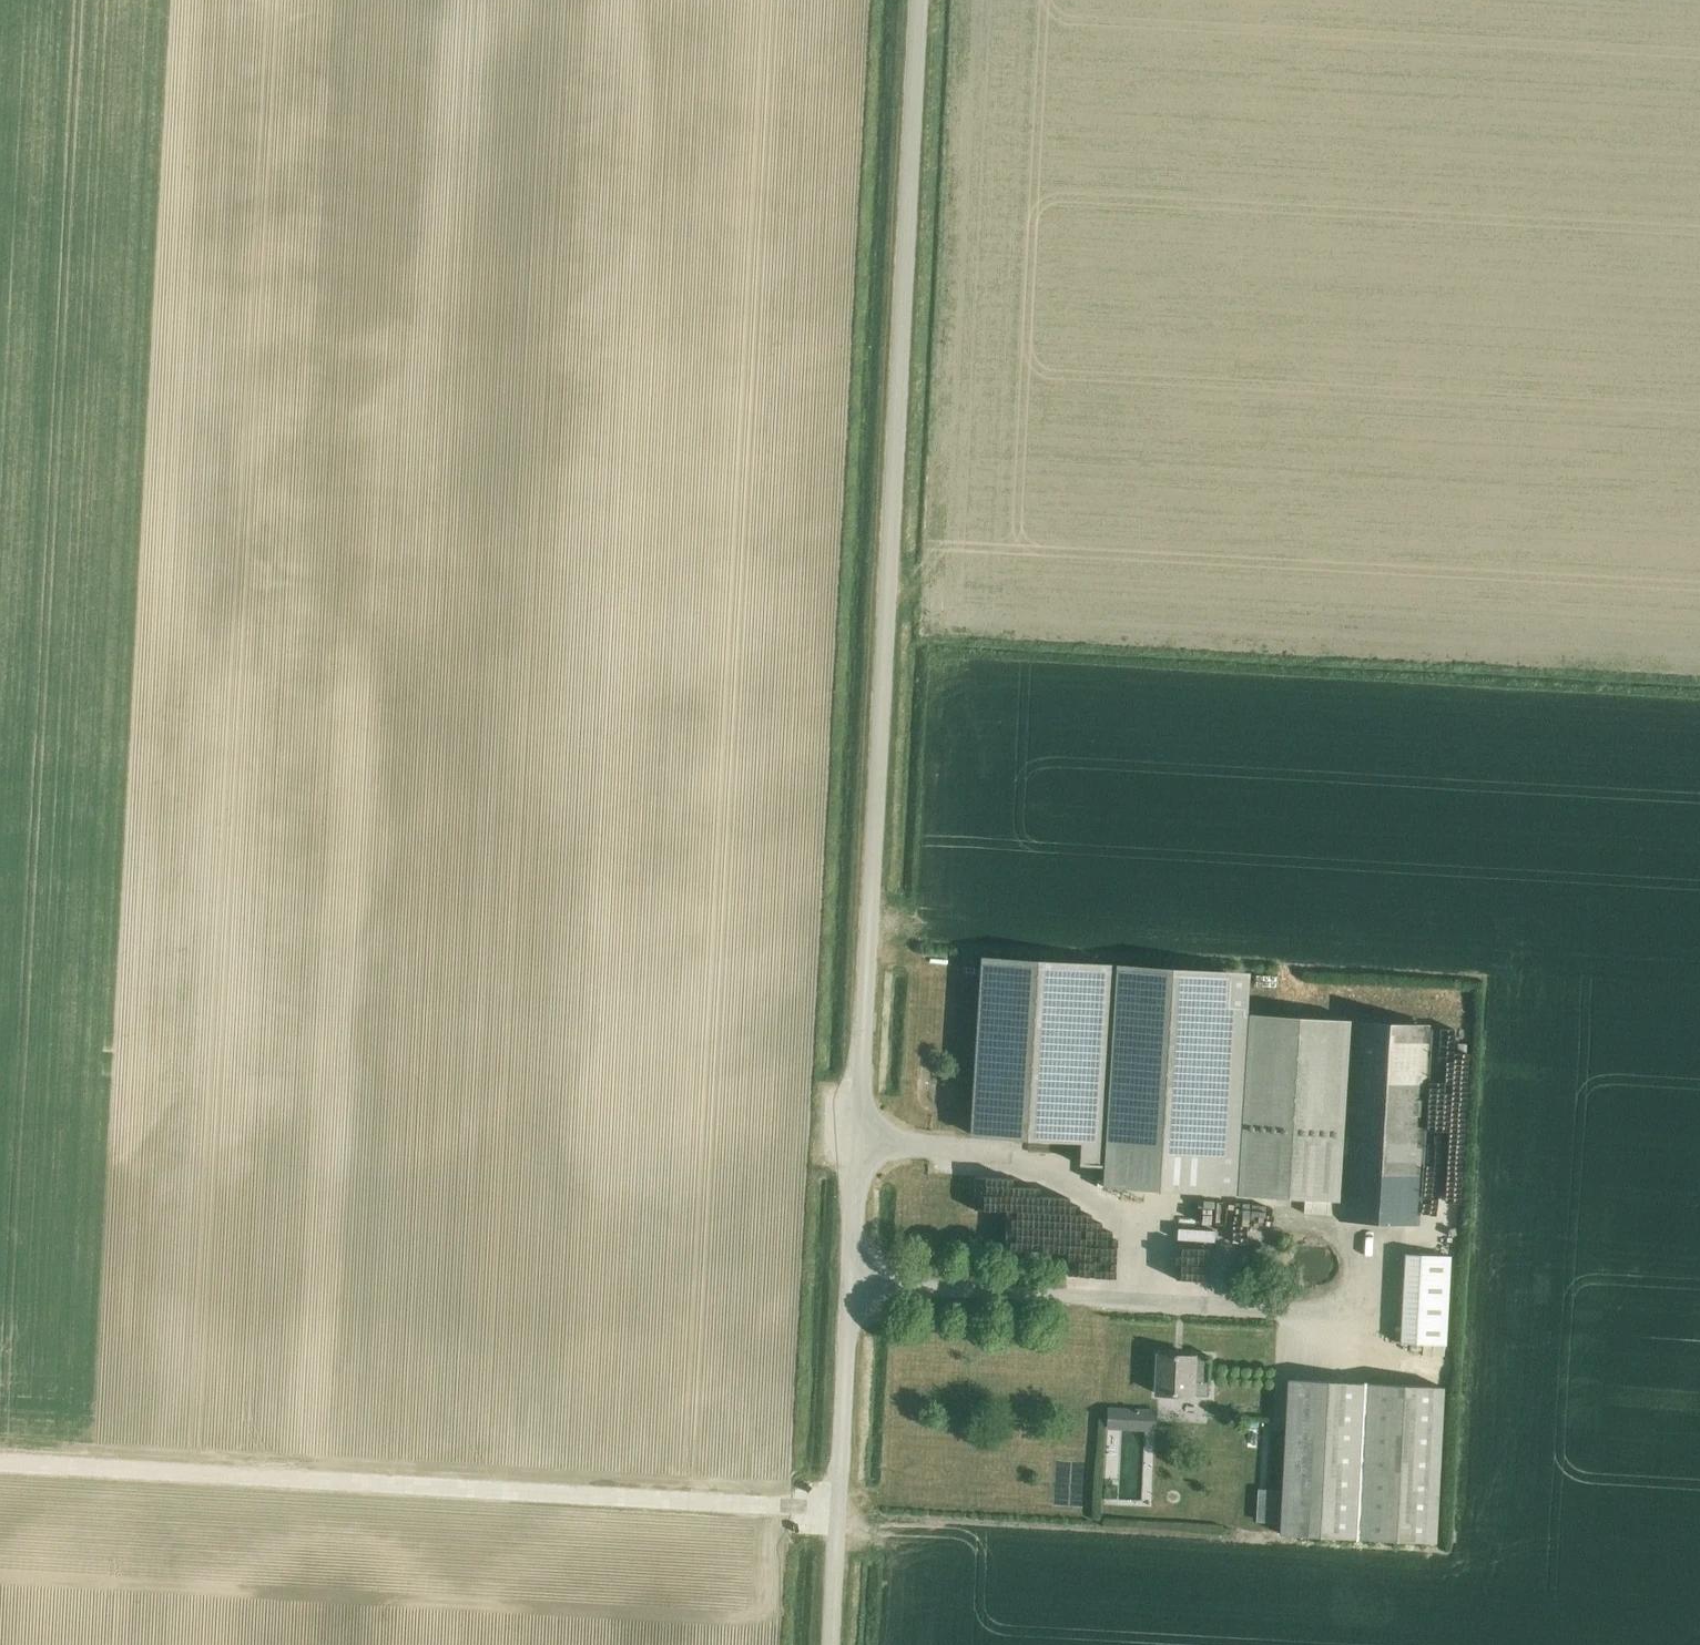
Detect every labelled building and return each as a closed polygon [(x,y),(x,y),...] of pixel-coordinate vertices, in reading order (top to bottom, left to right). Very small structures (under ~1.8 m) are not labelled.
[(1111,1187),(1125,967),(984,958),(974,1135),(1082,1142),(1080,1165),(1106,1166),(1104,1186),(1111,1187)] [(1125,967),(1111,1187),(1343,1201),(1342,1219),(1413,1224),(1425,1028),(1354,1024),(1354,1023),(1230,1016),(1233,974),(1125,967)] [(978,1174),(977,1202),(1009,1203),(1010,1176),(978,1174)] [(1406,1254),(1401,1344),(1445,1346),(1450,1257),(1406,1254)] [(1192,1396),(1192,1395),(1208,1396),(1210,1358),(1159,1355),(1157,1394),(1192,1396)] [(1443,1388),(1288,1378),(1281,1533),(1436,1543),(1443,1388)] [(1116,1419),(1167,1422),(1168,1407),(1117,1404),(1116,1419)]
